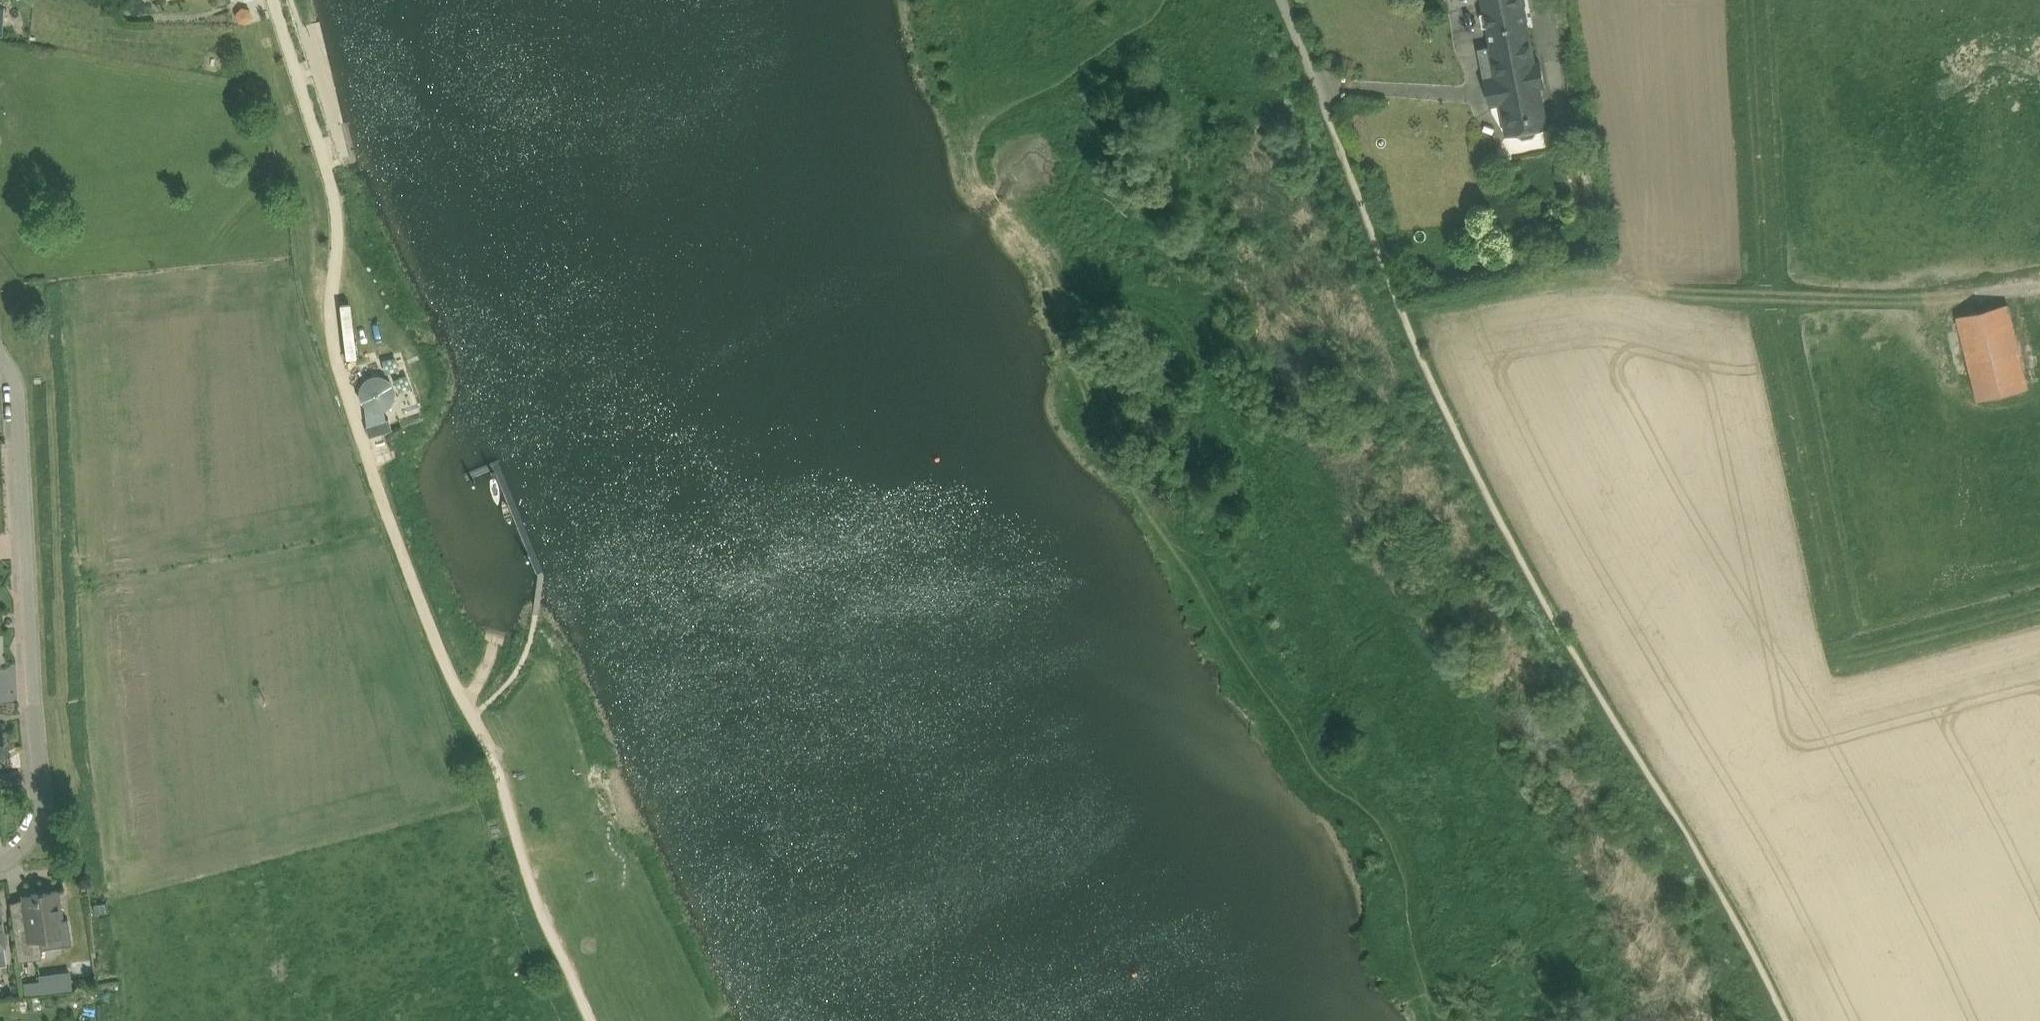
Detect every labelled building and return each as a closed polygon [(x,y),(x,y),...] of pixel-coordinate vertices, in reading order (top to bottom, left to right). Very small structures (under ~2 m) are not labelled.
[(148,2),(146,0),(125,0),(135,12),(148,2)] [(1523,0),(1484,0),(1493,43),(1481,46),(1492,103),(1502,101),(1508,133),(1514,131),(1524,138),(1535,136),(1542,126),(1548,125),(1539,84),(1545,83),(1541,60),(1535,61),(1523,0)] [(1592,150),(1579,152),(1582,168),(1594,166),(1592,150)] [(2008,305),(1960,317),(1979,396),(2028,384),(2008,305)] [(402,392),(402,390),(402,388),(402,386),(401,383),(400,381),(399,379),(397,378),(395,376),(393,375),(391,374),(389,373),(387,373),(384,373),(382,373),(380,374),(378,375),(376,376),(374,377),(372,379),(371,381),(370,383),(369,385),(368,387),(368,390),(368,392),(369,394),(370,397),(371,399),(372,401),(373,402),(375,404),(382,421),(390,417),(386,407),(388,407),(390,406),(392,406),(394,405),(396,403),(397,402),(399,400),(400,399),(401,397),(402,394),(402,392)] [(12,908),(14,925),(19,961),(42,957),(43,938),(64,934),(59,890),(25,895),(25,897),(26,900),(26,903),(15,904),(12,908)] [(41,980),(42,992),(51,991),(49,973),(40,974),(41,980)]
